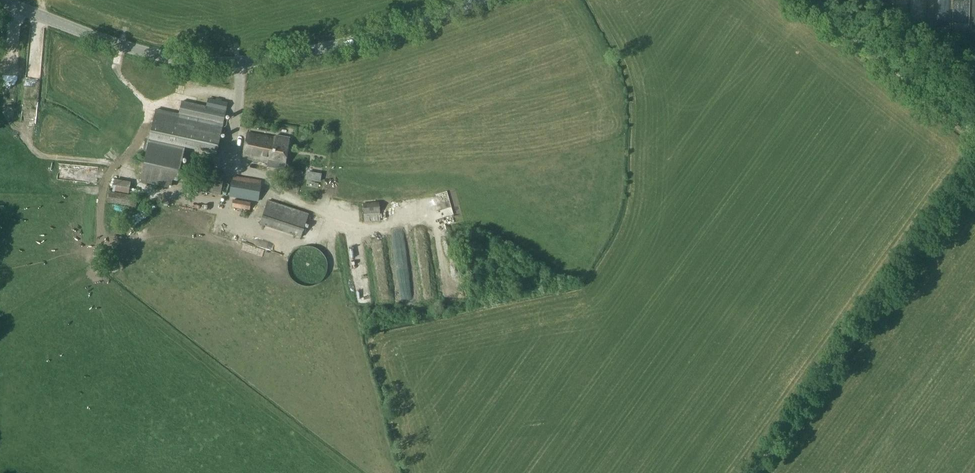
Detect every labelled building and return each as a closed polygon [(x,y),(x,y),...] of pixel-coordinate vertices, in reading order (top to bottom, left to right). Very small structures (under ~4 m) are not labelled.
[(937,11),(950,10),(950,0),(937,0),(937,11)] [(967,24),(967,9),(954,8),(953,24),(967,24)] [(5,69),(12,72),(17,61),(10,58),(5,69)] [(179,114),(156,109),(149,139),(217,154),(228,102),(216,100),(214,107),(182,101),(179,114)] [(276,136),(274,138),(247,133),(243,157),(268,163),(267,166),(285,170),(290,139),(276,136)] [(148,142),(140,181),(171,188),(173,180),(178,181),(184,149),(148,142)] [(59,163),(57,180),(98,183),(99,167),(59,163)] [(221,195),(225,172),(200,167),(196,190),(221,195)] [(320,181),(321,174),(316,173),(313,175),(313,180),(320,181)] [(293,195),(298,176),(289,174),(284,192),(293,195)] [(258,202),(262,180),(233,176),(230,197),(258,202)] [(147,197),(114,193),(111,213),(144,218),(147,197)] [(251,203),(234,199),(232,207),(240,208),(238,215),(244,216),(245,209),(250,210),(251,203)] [(301,238),(309,214),(269,200),(260,224),(301,238)] [(363,203),(365,222),(381,220),(380,202),(363,203)]
